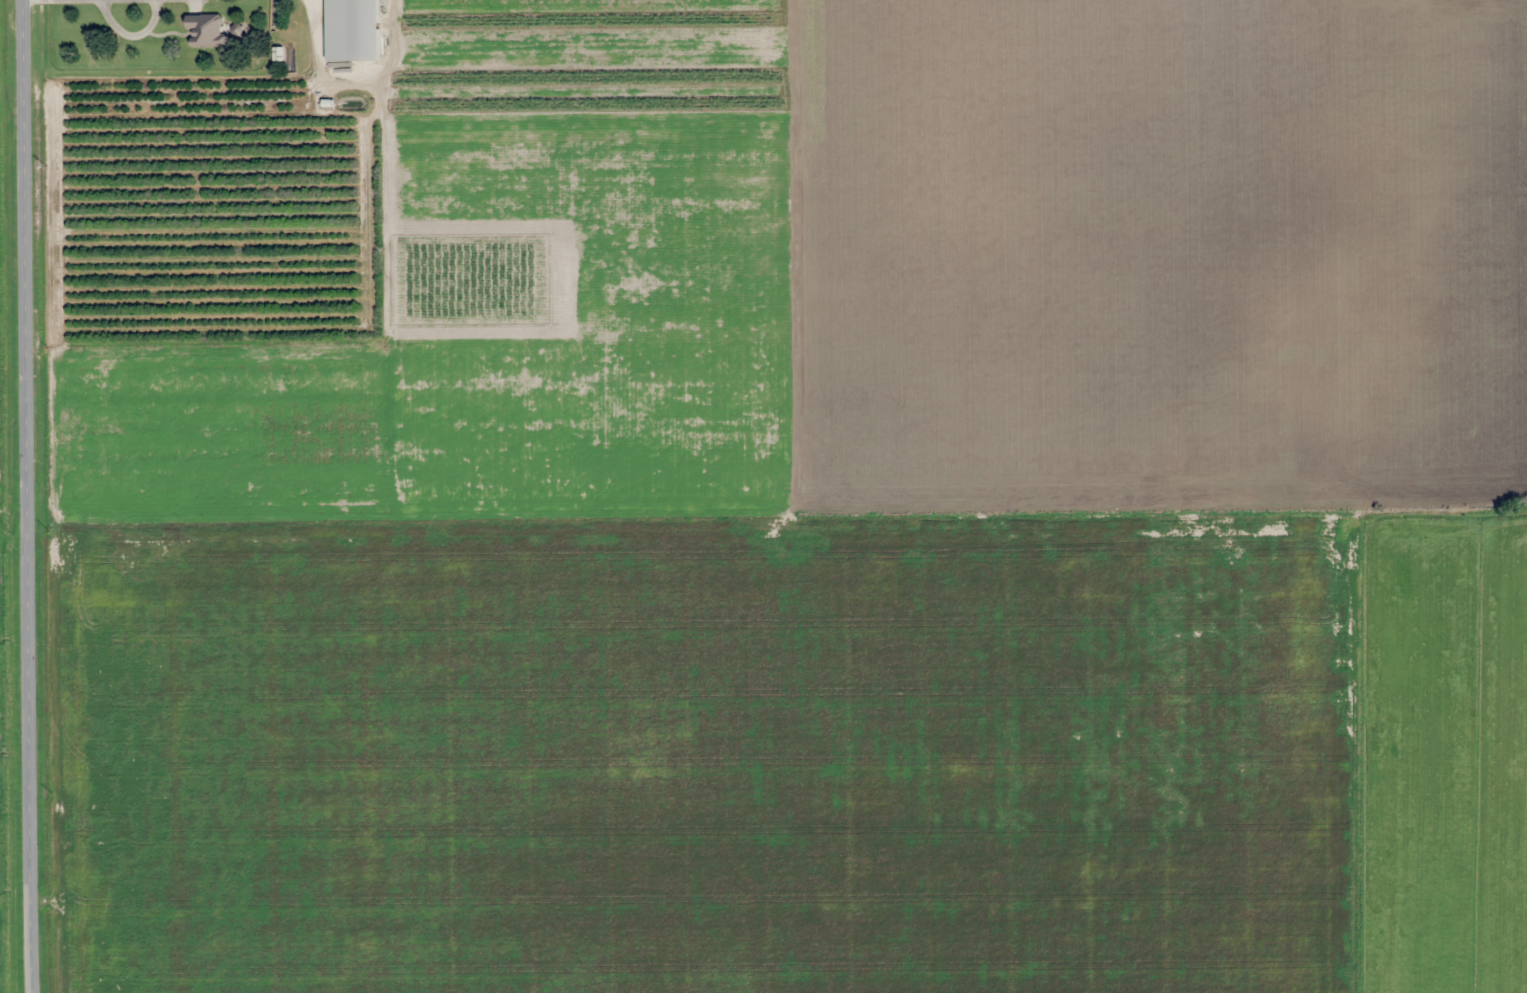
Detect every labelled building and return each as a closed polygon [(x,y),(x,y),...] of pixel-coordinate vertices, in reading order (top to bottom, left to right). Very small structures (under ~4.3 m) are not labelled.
[(326,61),(379,61),(379,0),(326,0),(326,61)] [(227,46),(227,33),(224,33),(223,14),(188,15),(188,47),(227,46)]
